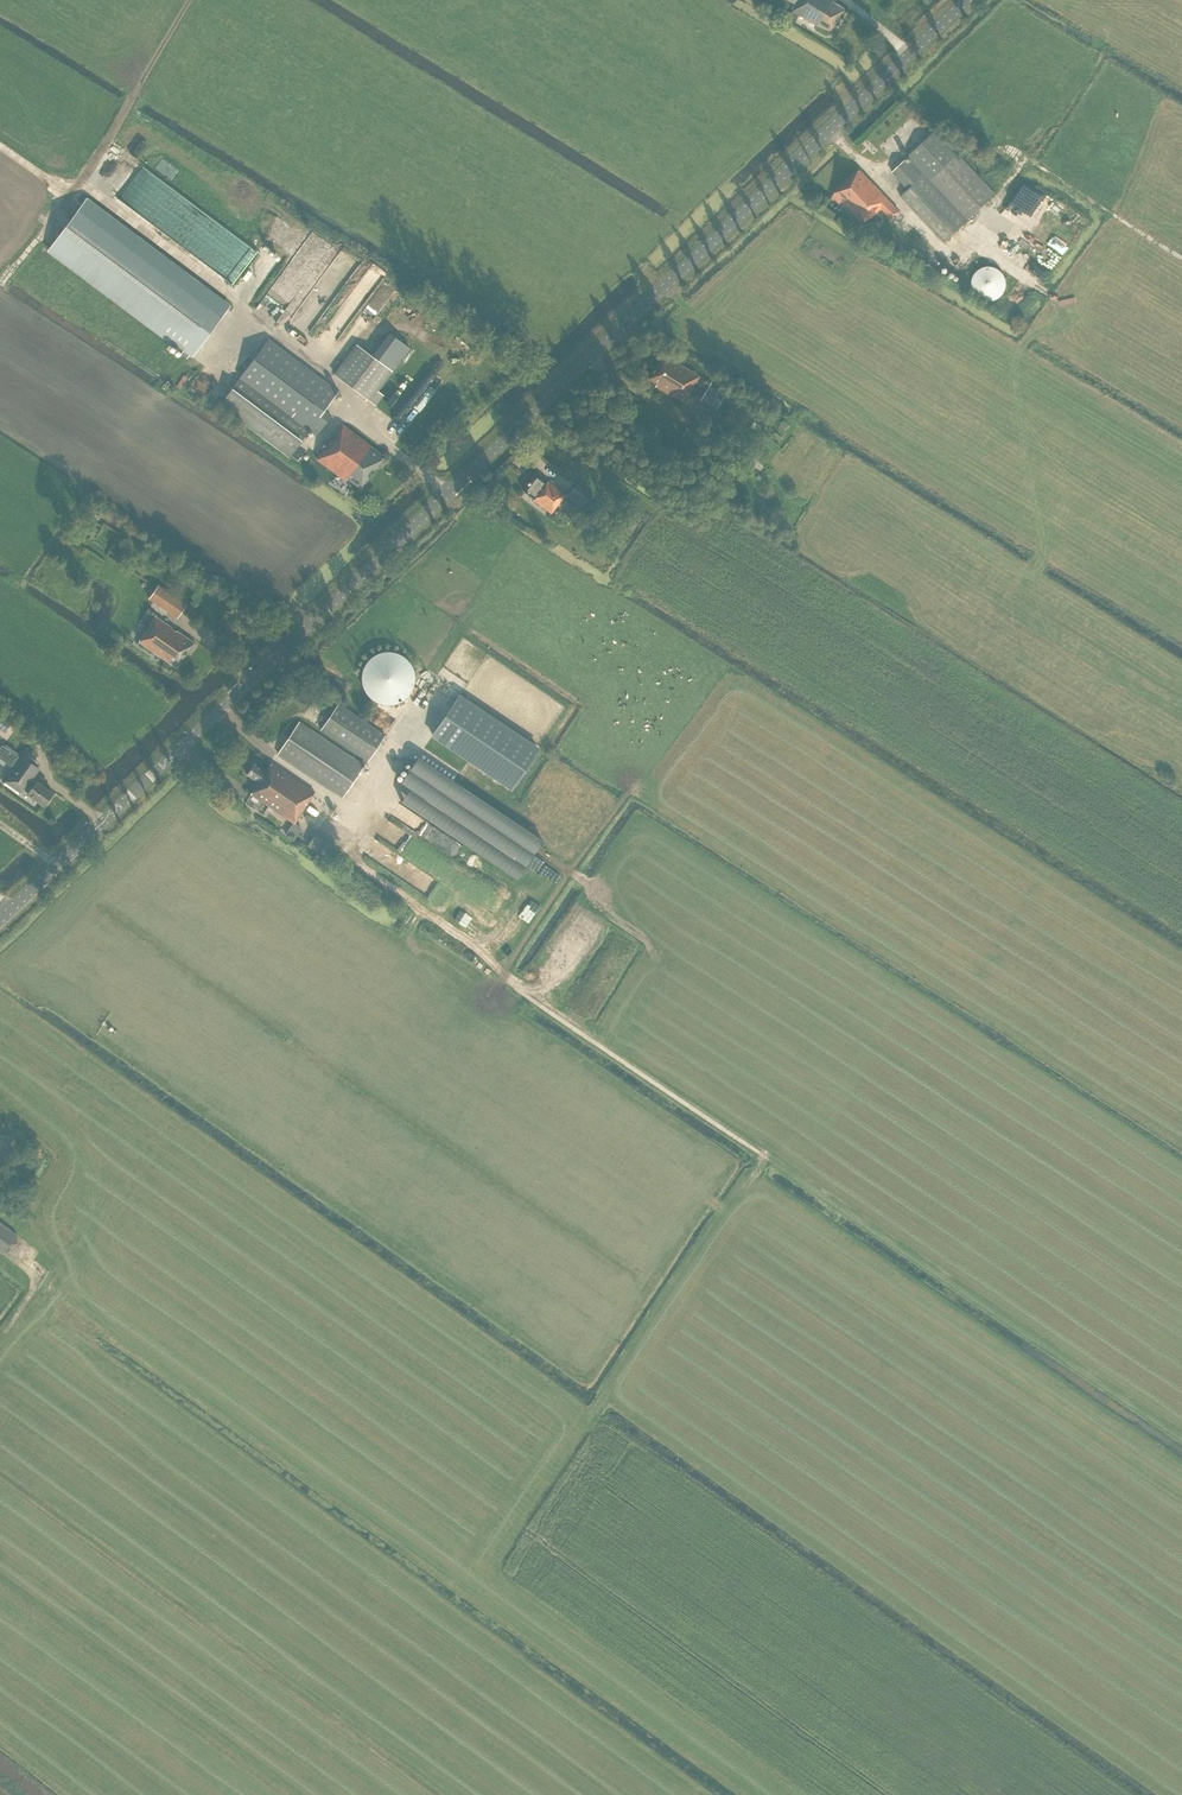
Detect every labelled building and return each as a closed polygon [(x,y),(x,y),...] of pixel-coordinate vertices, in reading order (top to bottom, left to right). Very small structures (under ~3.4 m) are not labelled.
[(846,9),(833,1),(833,0),(793,0),(798,3),(793,11),(818,26),(819,24),(832,32),(846,9)] [(908,156),(908,157),(892,172),(909,189),(901,196),(944,242),(968,220),(968,219),(996,193),(936,130),(908,156)] [(881,208),(893,220),(900,212),(860,170),(833,195),(840,203),(842,201),(863,223),(870,216),(871,217),(881,208)] [(48,250),(191,356),(228,307),(86,201),(48,250)] [(979,271),(976,273),(974,277),(973,280),(972,284),(972,287),(973,291),(975,294),(977,297),(980,300),(984,301),(987,302),(991,302),(995,302),(998,300),(1001,298),(1004,296),(1006,292),(1007,289),(1008,285),(1007,282),(1006,278),(1005,275),(1002,272),(999,269),(996,268),(993,267),(989,267),(985,267),(982,269),(979,271)] [(410,348),(391,333),(373,357),(357,344),(335,374),(370,400),(371,400),(377,404),(384,395),(377,391),(410,348)] [(240,377),(221,403),(298,461),(304,454),(295,448),(309,429),(316,434),(331,415),(324,410),(338,391),(268,339),(240,378),(240,377)] [(688,394),(699,376),(672,359),(670,361),(662,356),(648,378),(657,383),(655,386),(681,402),(686,393),(688,394)] [(714,412),(727,392),(711,382),(698,403),(714,412)] [(382,458),(384,456),(343,425),(324,450),(325,450),(318,460),(345,480),(347,477),(360,488),(382,458)] [(682,437),(695,444),(700,435),(687,428),(682,437)] [(565,494),(548,481),(547,482),(536,473),(523,490),(534,499),(551,513),(565,494)] [(569,492),(586,504),(593,496),(576,483),(569,492)] [(629,528),(634,522),(621,512),(616,518),(629,528)] [(149,599),(177,618),(187,604),(159,584),(149,599)] [(176,667),(193,642),(155,616),(143,633),(144,634),(139,641),(176,667)] [(403,705),(414,658),(388,653),(384,671),(390,673),(388,682),(371,678),(366,696),(403,705)] [(458,698),(437,730),(432,738),(511,791),(537,751),(458,698)] [(367,761),(385,734),(339,703),(321,730),(367,761)] [(5,732),(12,722),(0,714),(0,729),(5,732)] [(343,797),(363,766),(299,722),(278,753),(343,797)] [(18,754),(0,744),(0,759),(12,765),(18,754)] [(36,781),(32,778),(39,768),(22,756),(5,781),(20,792),(22,789),(28,793),(28,794),(44,805),(53,792),(37,781),(36,781)] [(517,878),(542,838),(412,757),(397,782),(405,787),(396,802),(517,878)] [(308,819),(317,805),(309,800),(315,792),(271,763),(266,771),(254,763),(247,774),(258,782),(251,793),(254,796),(253,796),(283,816),(281,820),(291,827),(300,814),(308,819)] [(17,1234),(0,1222),(0,1252),(3,1254),(17,1234)]
